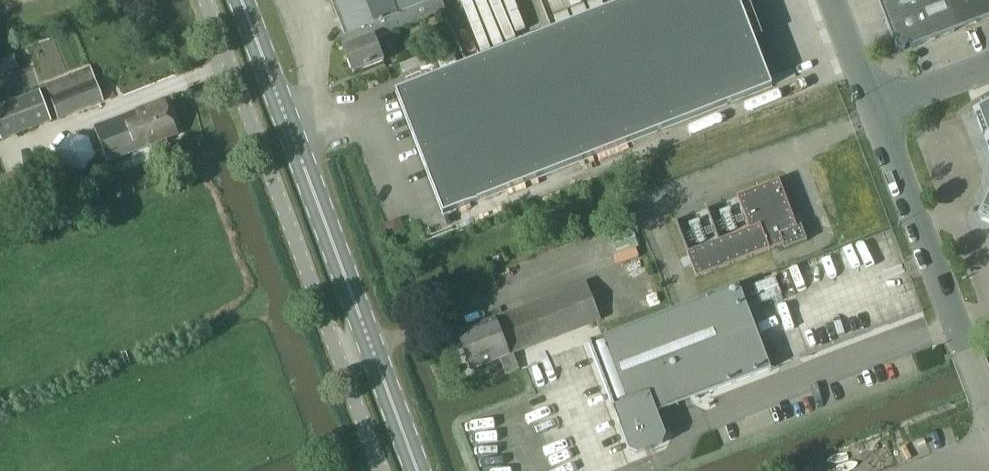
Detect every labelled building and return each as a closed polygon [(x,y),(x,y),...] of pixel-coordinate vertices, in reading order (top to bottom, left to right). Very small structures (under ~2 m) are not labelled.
[(349,31),(352,30),(356,42),(343,47),(354,74),(385,62),(376,39),(447,11),(442,0),(337,0),(349,31)] [(396,91),(444,214),(773,86),(740,0),(633,0),(396,91)] [(893,39),(898,41),(896,45),(897,50),(901,52),(906,50),(908,46),(912,48),(988,18),(988,0),(878,0),(893,39)] [(59,118),(104,101),(91,68),(47,85),(59,118)] [(2,137),(52,118),(40,88),(0,103),(0,133),(2,137)] [(973,106),(988,149),(988,96),(973,106)] [(171,159),(164,141),(178,135),(165,101),(96,127),(110,162),(152,146),(158,164),(171,159)] [(698,277),(801,238),(780,181),(739,196),(751,230),(689,253),(698,277)] [(988,223),(988,199),(980,219),(988,223)] [(520,369),(514,353),(601,320),(586,282),(458,332),(473,369),(500,359),(506,374),(520,369)] [(589,342),(629,446),(629,445),(630,450),(638,453),(646,450),(655,447),(663,444),(666,436),(665,432),(657,412),(771,369),(740,285),(671,311),(589,342)]
